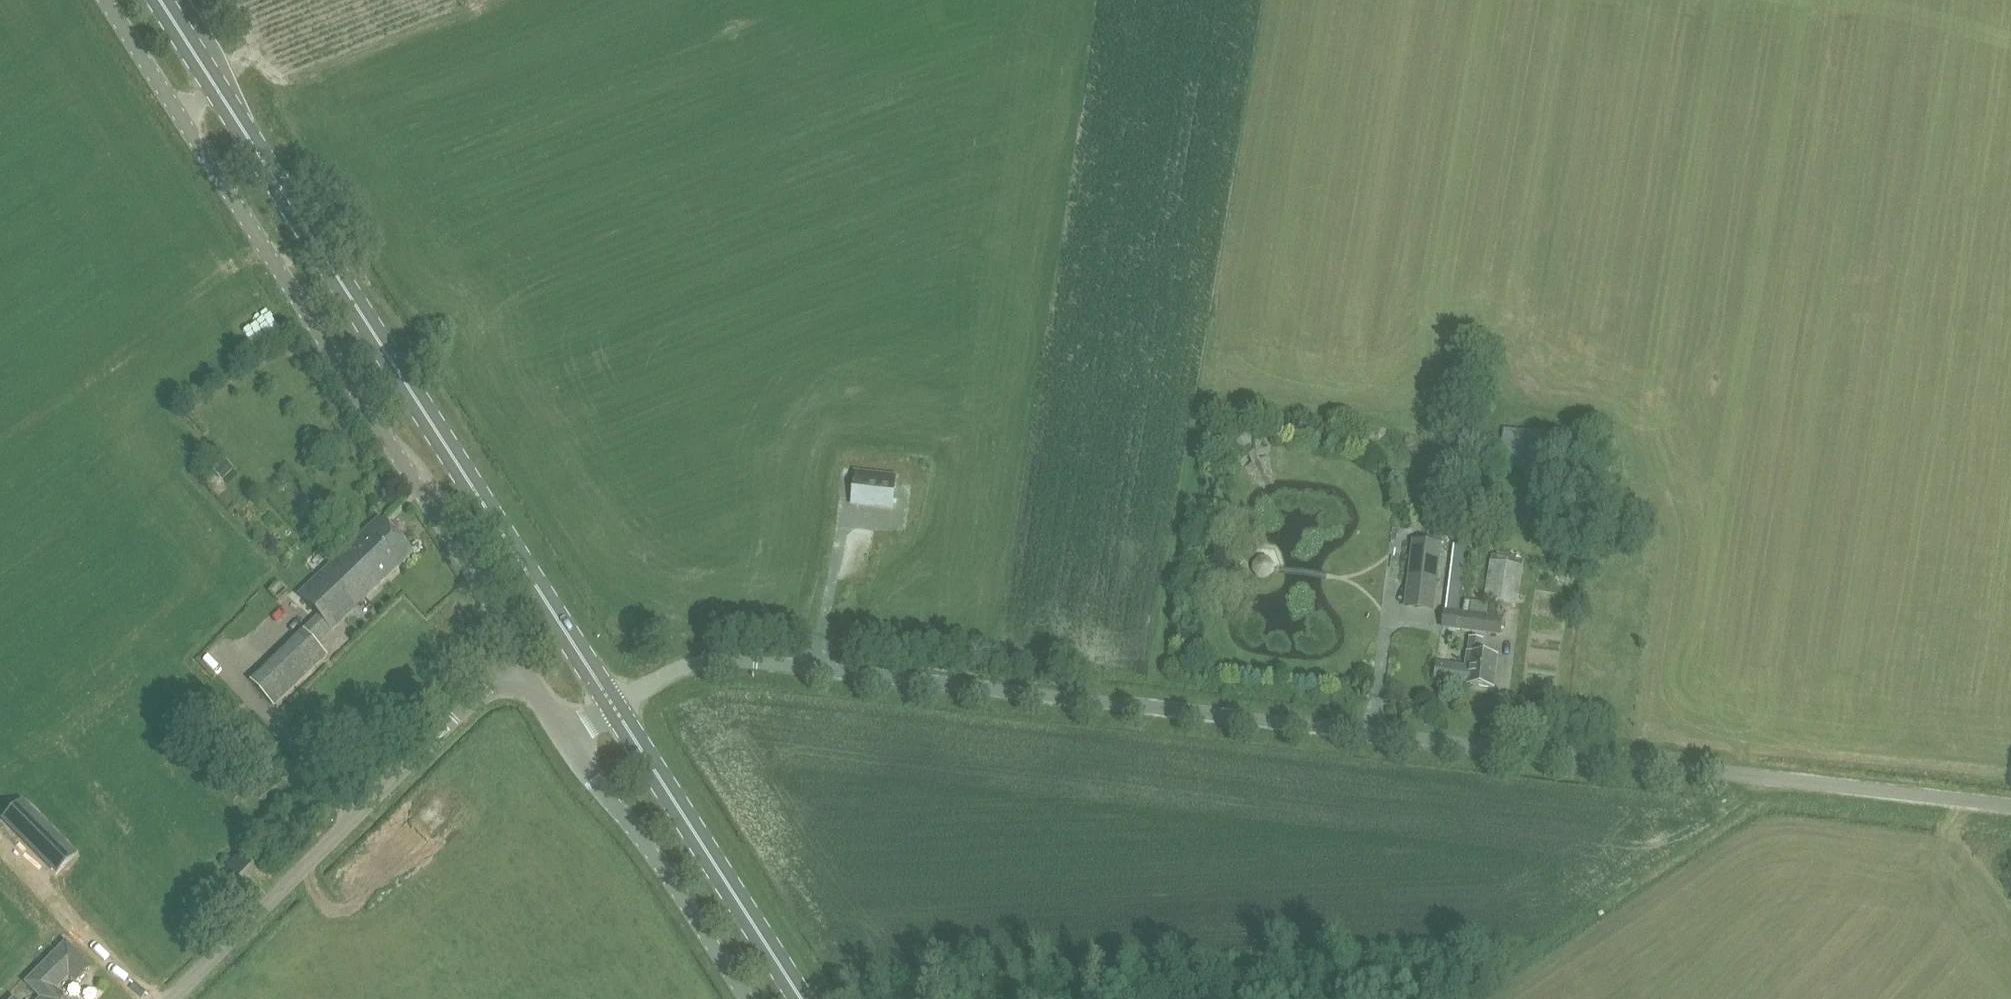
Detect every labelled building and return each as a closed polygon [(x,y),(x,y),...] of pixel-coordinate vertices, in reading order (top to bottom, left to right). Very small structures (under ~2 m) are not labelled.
[(1559,435),(1504,429),(1500,465),(1555,471),(1559,435)] [(896,478),(856,473),(853,503),(893,508),(896,478)] [(412,551),(381,518),(300,596),(332,630),(412,551)] [(1416,542),(1411,581),(1435,584),(1439,544),(1416,542)] [(1517,604),(1523,567),(1492,562),(1486,599),(1517,604)] [(1501,636),(1504,617),(1500,616),(1488,615),(1489,603),(1464,600),(1460,631),(1501,636)] [(274,705),(327,655),(305,631),(252,682),(274,705)] [(1436,680),(1450,682),(1469,684),(1469,685),(1494,687),(1498,657),(1482,655),(1483,639),(1470,638),(1467,668),(1437,665),(1436,680)] [(238,876),(250,864),(241,855),(228,867),(238,876)] [(90,967),(67,944),(27,983),(43,998),(64,998),(54,989),(69,973),(76,981),(90,967)]
